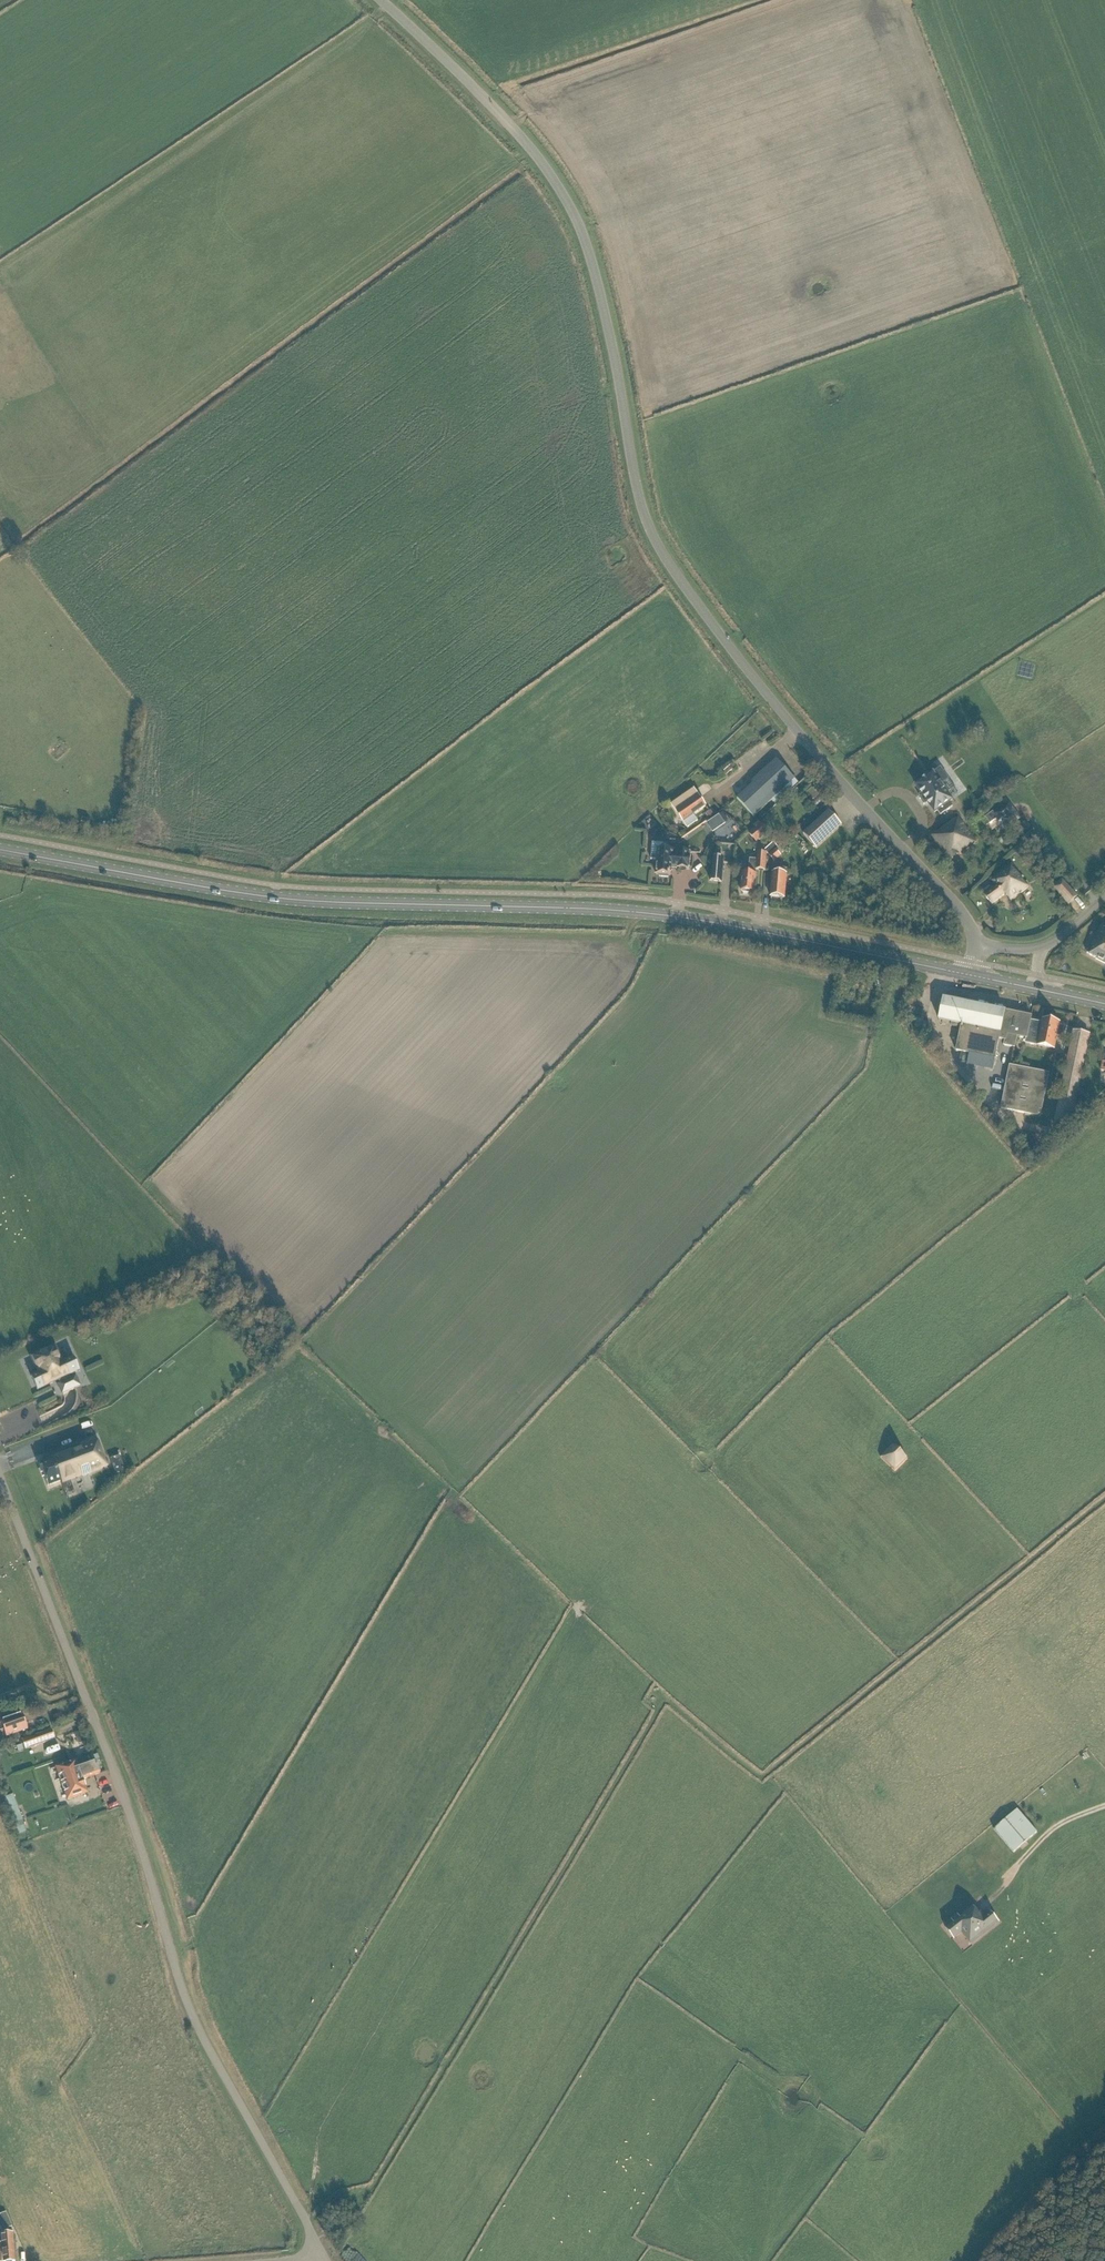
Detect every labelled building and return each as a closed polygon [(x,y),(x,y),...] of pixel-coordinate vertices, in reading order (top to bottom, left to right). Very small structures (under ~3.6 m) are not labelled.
[(752,783),(754,784),(737,799),(754,817),(772,801),(775,805),(799,784),(794,779),(777,760),(752,783)] [(941,816),(953,807),(950,803),(952,801),(941,785),(949,780),(941,769),(934,774),(933,774),(916,786),(923,796),(921,797),(926,805),(928,803),(935,813),(938,811),(941,816)] [(694,790),(672,805),(683,822),(706,807),(694,790)] [(1009,805),(994,815),(993,814),(986,819),(990,825),(997,820),(999,823),(1000,823),(1012,825),(1019,820),(1009,805)] [(711,811),(706,815),(709,819),(714,816),(711,811)] [(828,813),(804,836),(817,849),(841,826),(828,813)] [(720,816),(707,824),(713,834),(726,825),(720,816)] [(958,819),(932,837),(950,862),(976,844),(958,819)] [(760,824),(748,835),(756,843),(768,832),(760,824)] [(657,861),(656,875),(660,875),(660,877),(669,878),(669,876),(671,876),(672,867),(678,868),(688,869),(690,869),(690,867),(690,868),(691,857),(691,853),(690,852),(680,851),(680,852),(665,850),(665,844),(653,843),(651,860),(657,861)] [(765,851),(769,855),(778,847),(774,843),(765,851)] [(779,846),(778,847),(769,855),(775,862),(782,856),(781,855),(784,851),(779,846)] [(743,873),(741,891),(755,893),(757,871),(766,872),(767,854),(758,853),(757,860),(750,859),(748,874),(743,873)] [(724,859),(713,858),(711,882),(722,883),(724,859)] [(997,887),(985,897),(992,906),(1005,895),(1011,902),(1029,888),(1012,867),(993,882),(997,887)] [(773,869),(771,898),(785,899),(787,870),(773,869)] [(1078,898),(1063,881),(1055,888),(1069,905),(1078,898)] [(1102,927),(1088,954),(1096,958),(1096,960),(1104,965),(1104,928),(1102,927)] [(1017,1038),(1025,1040),(1029,1021),(1030,1016),(943,997),(938,1020),(961,1025),(955,1050),(994,1059),(998,1040),(1005,1041),(1004,1046),(1014,1049),(1017,1038)] [(1041,1025),(1029,1021),(1025,1040),(1026,1040),(1025,1044),(1053,1050),(1056,1036),(1063,1038),(1065,1027),(1059,1026),(1059,1024),(1042,1021),(1041,1025)] [(1073,1031),(1054,1124),(1071,1128),(1090,1035),(1073,1031)] [(613,1073),(616,1065),(610,1062),(606,1071),(613,1073)] [(1011,1067),(1002,1108),(1039,1116),(1048,1075),(1011,1067)] [(1087,1101),(1085,1109),(1092,1110),(1094,1103),(1087,1101)] [(58,1385),(62,1395),(80,1386),(75,1377),(70,1379),(69,1376),(80,1371),(73,1357),(62,1362),(55,1346),(31,1357),(38,1373),(31,1377),(37,1391),(58,1381),(60,1384),(58,1385)] [(90,1471),(104,1465),(95,1440),(81,1445),(82,1449),(74,1452),(73,1451),(72,1451),(53,1458),(54,1460),(39,1465),(47,1487),(82,1474),(83,1476),(91,1473),(90,1471)] [(892,1446),(881,1458),(895,1471),(906,1459),(892,1446)] [(116,1464),(112,1465),(118,1479),(126,1476),(119,1456),(114,1458),(116,1464)] [(23,1714),(3,1721),(8,1736),(28,1729),(23,1714)] [(30,1737),(22,1740),(25,1749),(55,1738),(52,1730),(31,1738),(30,1737)] [(80,1731),(74,1733),(78,1744),(84,1742),(80,1731)] [(76,1765),(59,1771),(70,1800),(86,1794),(82,1781),(99,1774),(95,1761),(100,1759),(98,1754),(89,1757),(91,1763),(77,1768),(76,1765)] [(1017,1809),(994,1830),(1013,1853),(1037,1832),(1017,1809)] [(954,1923),(946,1929),(954,1939),(962,1933),(971,1945),(999,1922),(991,1912),(985,1917),(981,1912),(979,1914),(974,1907),(960,1918),(958,1915),(951,1920),(954,1923)] [(0,2215),(0,2220),(4,2230),(12,2227),(6,2212),(0,2215)] [(13,2233),(1,2234),(1,2243),(0,2243),(0,2260),(15,2260),(13,2233)]
